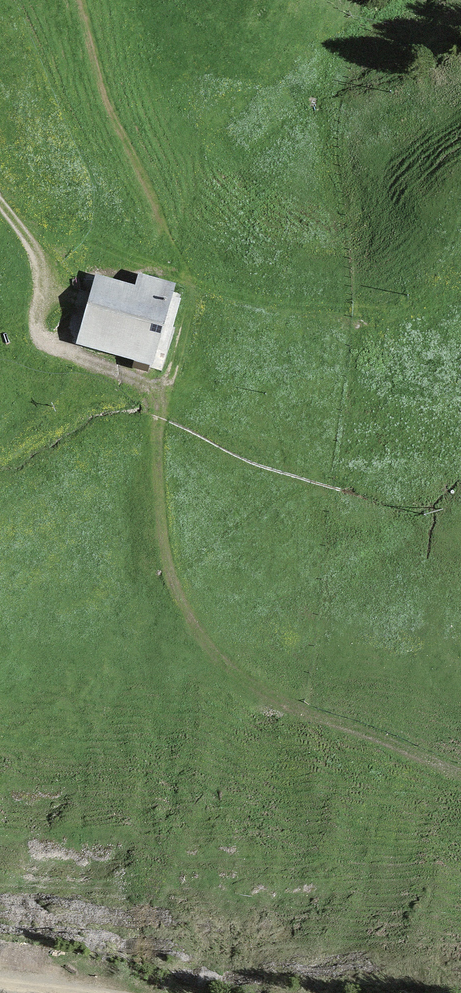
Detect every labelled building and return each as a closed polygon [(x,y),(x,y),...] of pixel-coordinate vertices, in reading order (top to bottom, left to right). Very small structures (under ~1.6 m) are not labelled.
[(151,277),(113,266),(93,334),(163,354),(186,273),(155,264),(151,277)]
